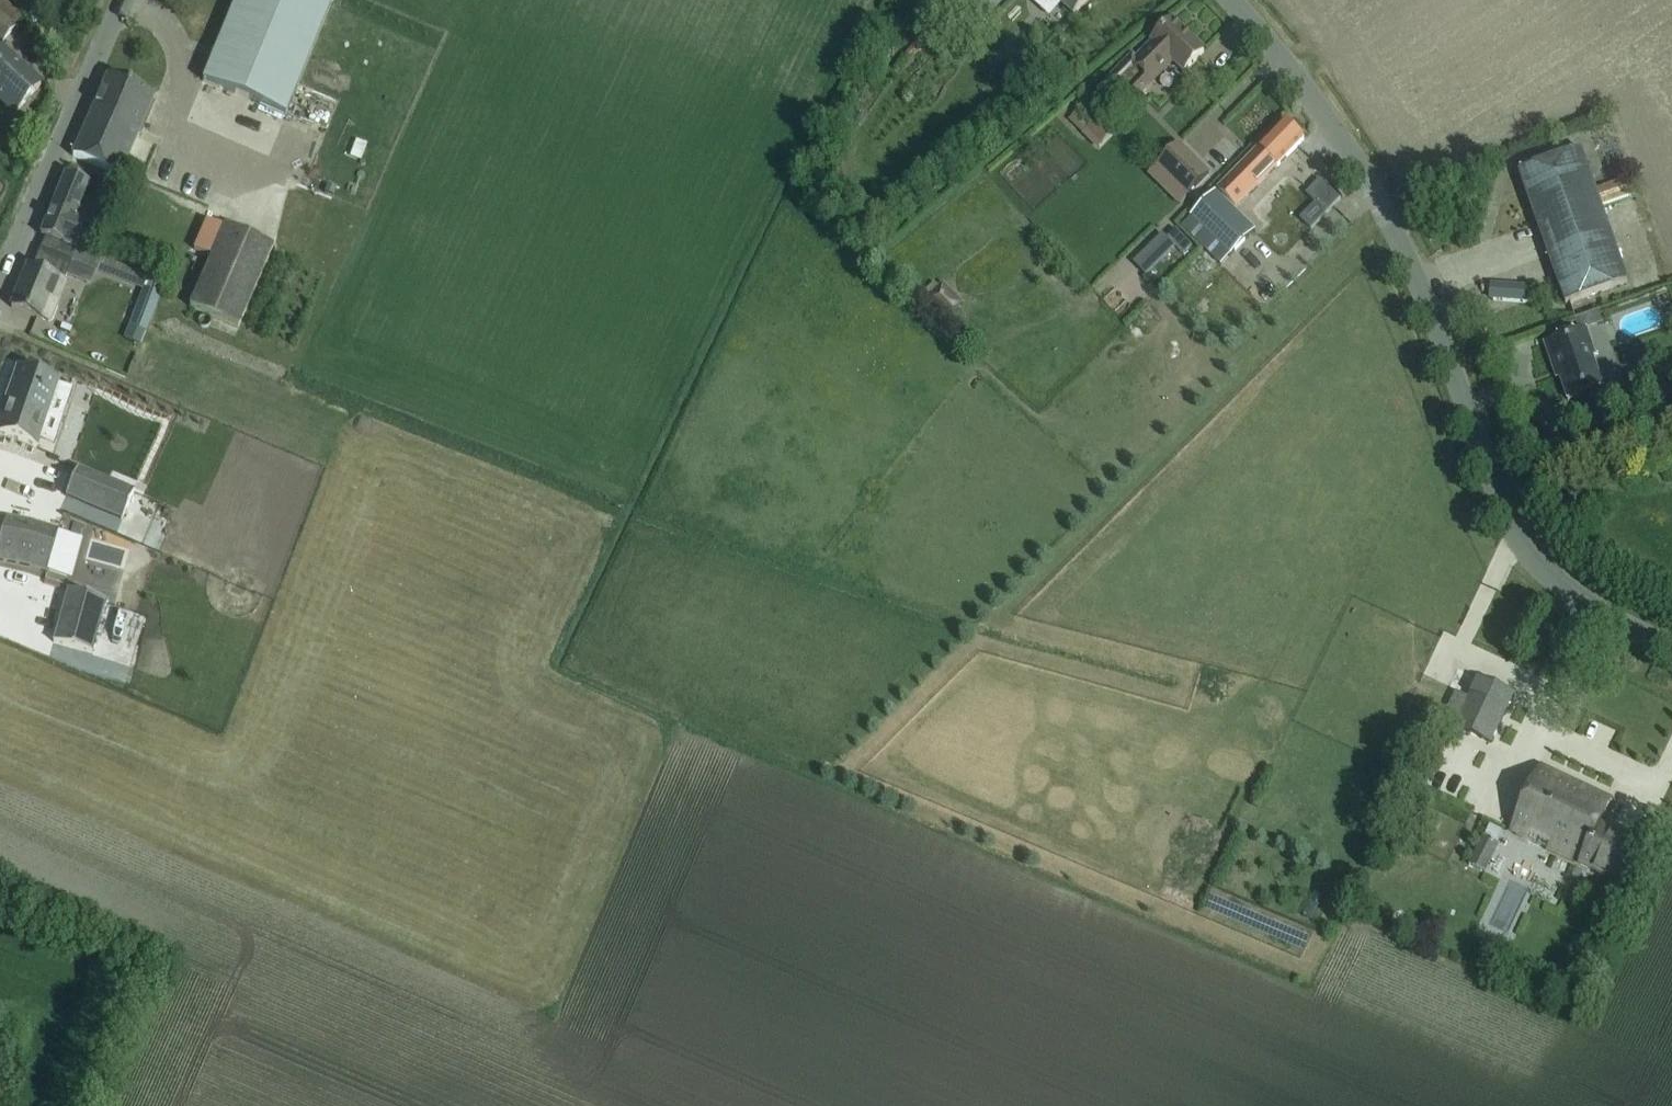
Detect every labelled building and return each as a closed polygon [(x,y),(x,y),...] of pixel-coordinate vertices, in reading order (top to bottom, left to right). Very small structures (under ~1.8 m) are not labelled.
[(202,81),(285,115),(332,0),(235,0),(202,81)] [(1073,14),(1074,15),(1082,7),(1088,0),(1058,0),(1073,14)] [(0,15),(0,42),(1,43),(14,29),(0,15)] [(1173,21),(1157,37),(1135,60),(1132,57),(1107,83),(1131,107),(1147,91),(1142,86),(1169,58),(1183,73),(1188,67),(1204,51),(1173,21)] [(0,49),(0,99),(15,113),(40,85),(0,49)] [(1002,70),(1001,76),(1003,83),(1008,87),(1015,88),(1021,85),(1025,80),(1026,73),(1024,67),(1018,63),(1012,62),(1006,65),(1002,70)] [(152,95),(127,85),(107,76),(72,156),(118,175),(152,95)] [(1069,120),(1082,132),(1097,117),(1084,104),(1069,120)] [(1162,109),(1147,123),(1166,144),(1182,129),(1162,109)] [(1285,121),(1270,137),(1216,193),(1234,211),(1303,140),(1285,121)] [(1580,149),(1539,164),(1518,171),(1565,304),(1627,282),(1580,149)] [(331,165),(359,159),(357,150),(329,155),(331,165)] [(76,250),(85,253),(92,236),(83,232),(93,208),(91,201),(83,197),(89,183),(65,174),(40,235),(76,250)] [(1315,203),(1300,219),(1310,229),(1326,213),(1340,198),(1320,179),(1306,194),(1315,203)] [(1216,193),(1189,219),(1231,257),(1256,231),(1234,211),(1216,193)] [(190,307),(239,327),(272,246),(223,226),(190,307)] [(1141,265),(1149,276),(1184,250),(1175,238),(1141,265)] [(27,266),(10,307),(31,316),(48,323),(48,321),(52,320),(58,306),(56,303),(65,281),(63,281),(71,261),(60,256),(40,248),(32,268),(27,266)] [(101,260),(85,253),(76,250),(71,261),(96,272),(101,260)] [(143,291),(129,324),(146,331),(147,330),(150,321),(165,287),(148,279),(143,291)] [(1586,329),(1565,336),(1544,344),(1554,370),(1559,369),(1561,376),(1559,376),(1567,400),(1603,388),(1592,357),(1595,356),(1586,329)] [(1671,379),(1671,354),(1661,358),(1669,380),(1671,379)] [(0,430),(0,447),(43,466),(70,396),(20,377),(0,430)] [(65,466),(54,496),(118,523),(130,493),(65,466)] [(22,590),(39,542),(0,526),(0,581),(22,590)] [(68,611),(54,647),(98,667),(113,630),(68,611)] [(1479,677),(1455,728),(1490,745),(1515,694),(1479,677)] [(1582,865),(1614,880),(1603,904),(1624,914),(1640,881),(1622,873),(1637,842),(1600,824),(1612,800),(1541,767),(1510,831),(1549,849),(1547,852),(1581,868),(1582,865)] [(1485,838),(1497,843),(1502,832),(1490,826),(1485,838)]
